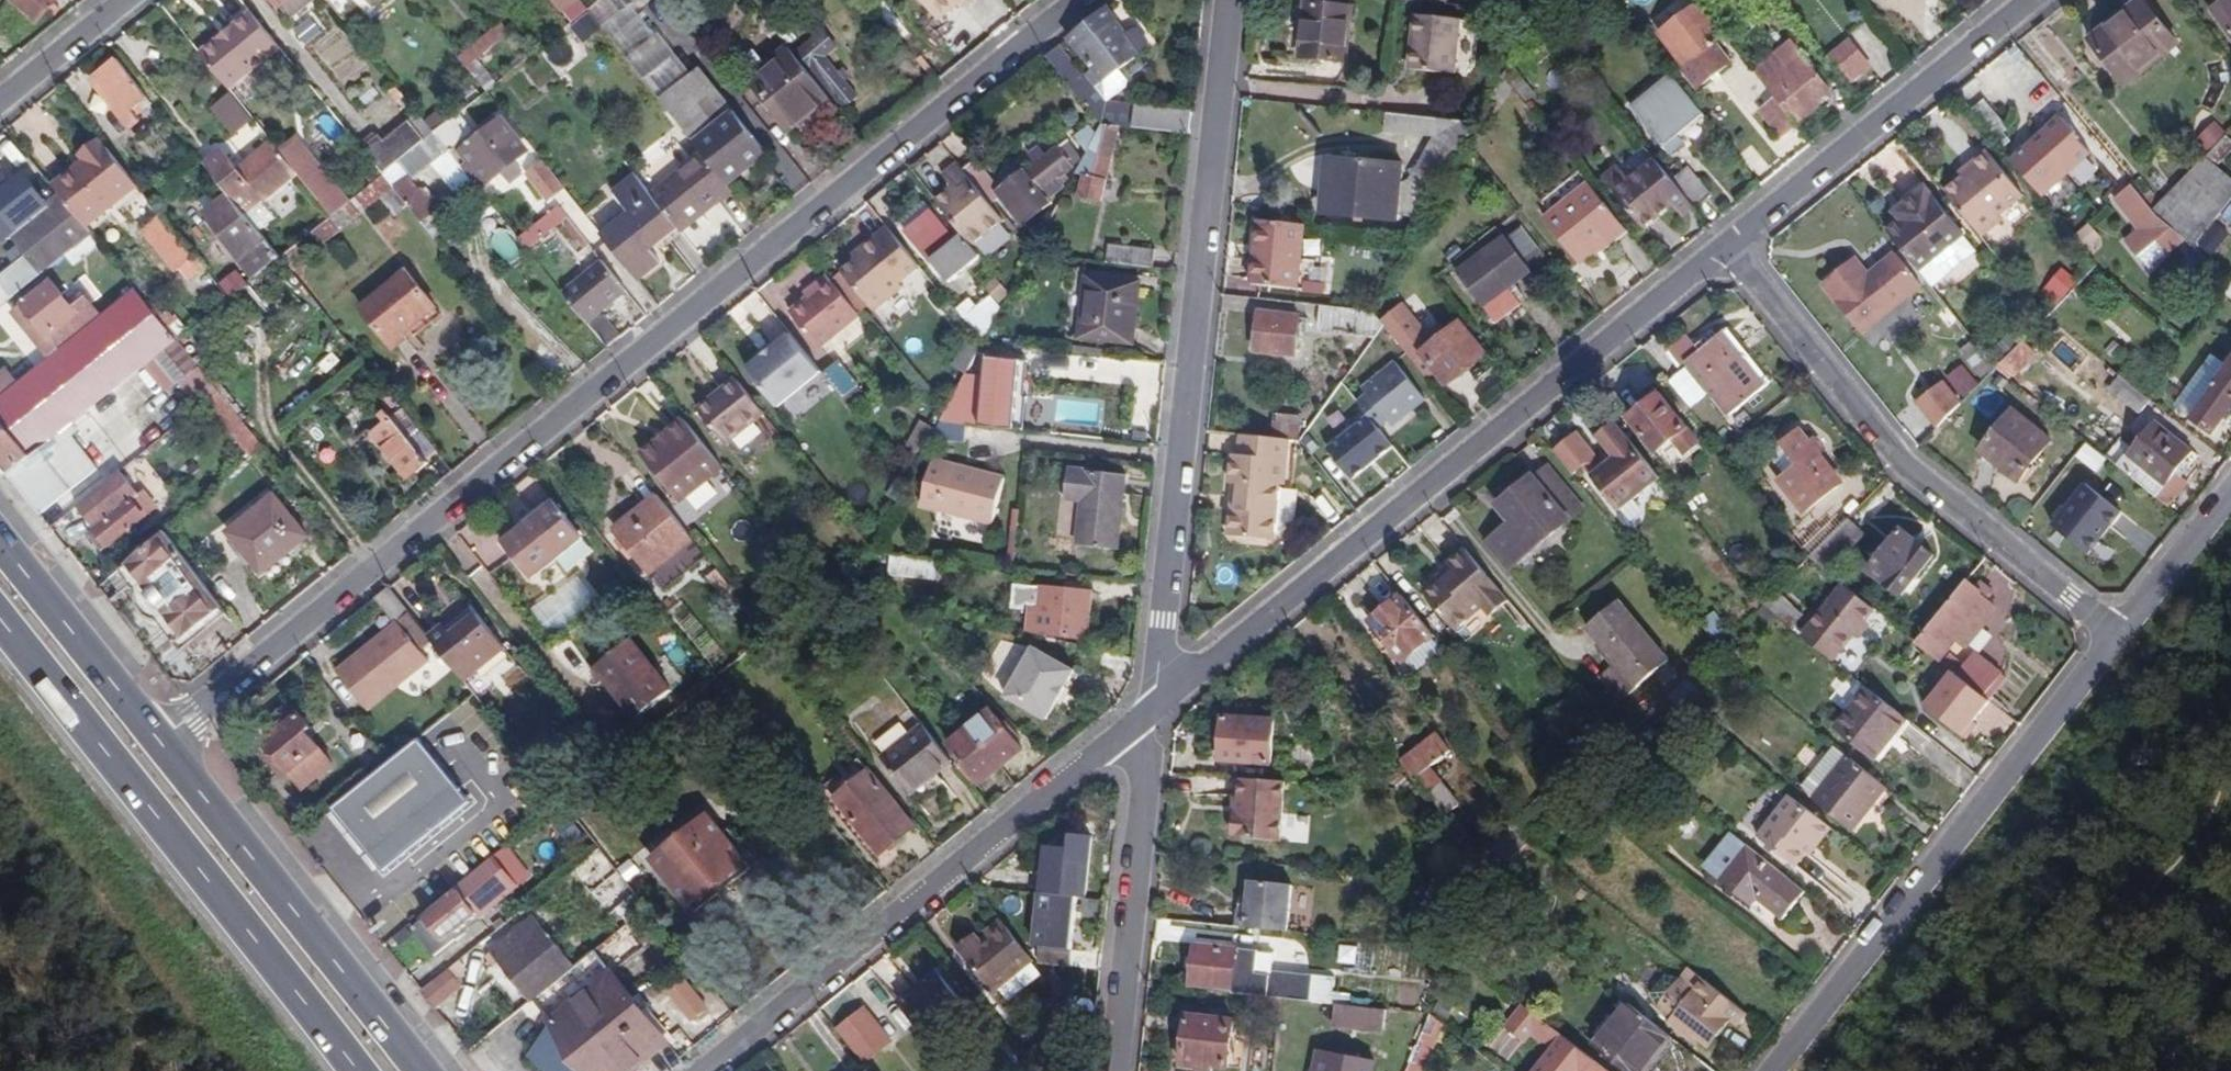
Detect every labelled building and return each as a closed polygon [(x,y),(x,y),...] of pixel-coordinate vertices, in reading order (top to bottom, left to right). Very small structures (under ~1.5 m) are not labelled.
[(62,0),(17,0),(40,23),(62,0)] [(290,22),(318,0),(272,0),(290,22)] [(577,2),(576,0),(552,0),(562,13),(577,2)] [(938,22),(959,5),(959,2),(961,0),(919,0),(938,22)] [(2229,0),(2226,0),(2209,13),(2230,41),(2230,3),(2229,0)] [(2141,3),(2090,42),(2127,89),(2178,49),(2141,3)] [(1300,57),(1347,62),(1351,8),(1305,4),(1300,57)] [(571,25),(585,42),(602,27),(588,11),(571,25)] [(1705,37),(1718,27),(1705,11),(1667,43),(1685,65),(1682,69),(1697,89),(1731,63),(1715,43),(1711,45),(1705,37)] [(1124,36),(1104,12),(1070,39),(1096,71),(1085,81),(1060,49),(1046,60),(1102,127),(1104,107),(1106,107),(1094,92),(1116,74),(1145,51),(1146,44),(1137,33),(1129,32),(1124,36)] [(292,30),(311,44),(324,28),(305,13),(292,30)] [(1418,14),(1411,69),(1454,73),(1460,19),(1418,14)] [(278,51),(248,15),(225,33),(228,37),(218,45),(214,42),(197,56),(226,93),(278,51)] [(448,49),(485,95),(493,88),(473,62),(507,35),(500,25),(463,54),(455,43),(448,49)] [(228,37),(225,33),(214,42),(218,45),(228,37)] [(1773,97),(1796,125),(1814,110),(1810,106),(1829,92),(1790,42),(1753,72),(1773,97)] [(1846,81),(1867,64),(1849,42),(1827,59),(1846,81)] [(788,132),(828,100),(800,65),(786,48),(747,80),(788,132)] [(732,191),(736,196),(754,180),(750,175),(753,170),(746,161),(760,148),(694,69),(680,80),(676,76),(678,72),(667,59),(641,80),(702,155),(732,191)] [(824,60),(811,71),(843,110),(855,99),(824,60)] [(120,62),(92,84),(125,127),(128,126),(133,131),(139,126),(135,121),(154,105),(120,62)] [(1867,64),(1846,81),(1850,85),(1870,68),(1867,64)] [(1125,85),(1116,74),(1094,92),(1106,107),(1125,92),(1125,85)] [(1678,137),(1704,116),(1671,76),(1631,108),(1669,155),(1682,143),(1678,137)] [(1781,136),(1796,125),(1773,97),(1759,108),(1781,136)] [(251,123),(230,98),(214,111),(234,136),(251,123)] [(2017,145),(1983,103),(1969,113),(2003,156),(2017,145)] [(1110,128),(1133,130),(1135,109),(1106,107),(1104,107),(1102,127),(1110,128)] [(1133,130),(1190,135),(1192,114),(1135,109),(1133,130)] [(1444,119),(1387,114),(1386,131),(1435,136),(1444,119)] [(1400,217),(1425,218),(1465,145),(1478,122),(1444,119),(1435,136),(1411,183),(1403,185),(1403,174),(1382,172),(1383,163),(1332,159),(1330,214),(1400,220),(1400,217)] [(2209,151),(2227,132),(2213,119),(2195,138),(2209,151)] [(2058,120),(2011,164),(2044,198),(2086,156),(2076,145),(2079,142),(2058,120)] [(278,123),(265,134),(311,190),(323,179),(278,123)] [(529,149),(521,138),(515,142),(500,123),(462,153),(468,162),(465,166),(482,188),(529,149)] [(382,178),(392,169),(424,144),(408,124),(381,146),(375,138),(360,151),(382,178)] [(1102,206),(1110,128),(1102,127),(1095,138),(1086,156),(1074,178),(1082,180),(1080,204),(1102,206)] [(1076,142),(1086,156),(1095,138),(1089,130),(1076,142)] [(2226,137),(2206,158),(2216,167),(2230,150),(2230,142),(2226,137)] [(87,229),(90,234),(140,192),(136,187),(107,152),(105,153),(96,142),(78,157),(81,160),(51,185),(56,191),(61,197),(87,229)] [(1046,203),(1063,189),(1057,181),(1071,170),(1077,159),(1064,144),(1045,159),(1038,150),(1027,159),(1034,167),(1024,176),(1023,175),(1003,190),(1010,199),(1004,205),(1023,230),(1049,208),(1046,203)] [(206,167),(231,199),(247,217),(296,178),(271,147),(240,171),(224,153),(206,167)] [(1960,181),(1944,194),(1980,239),(2000,223),(1996,218),(2021,199),(1985,154),(1969,167),(1972,172),(1960,181)] [(675,228),(679,233),(732,191),(702,155),(649,196),(675,228)] [(961,173),(990,207),(1003,196),(975,162),(961,173)] [(1672,182),(1656,163),(1631,183),(1619,169),(1604,181),(1645,231),(1674,208),(1683,219),(1694,210),(1672,182)] [(547,196),(559,186),(542,164),(529,175),(547,196)] [(1957,175),(1960,181),(1972,172),(1969,167),(1957,175)] [(2216,167),(2208,176),(2226,191),(2205,219),(2212,225),(2230,201),(2230,179),(2216,167)] [(972,247),(1003,224),(990,207),(961,173),(957,168),(942,179),(952,191),(937,204),(963,237),(972,247)] [(393,192),(403,181),(392,169),(382,178),(393,192)] [(1672,182),(1694,210),(1705,202),(1683,173),(1672,182)] [(601,237),(636,280),(659,263),(648,249),(675,228),(649,196),(634,178),(611,197),(626,217),(601,237)] [(87,229),(61,197),(47,208),(23,180),(11,189),(6,184),(0,183),(0,236),(4,242),(10,237),(43,277),(67,258),(92,236),(90,234),(87,229)] [(393,192),(432,240),(445,230),(405,180),(403,181),(393,192)] [(1578,263),(1623,227),(1588,183),(1543,220),(1578,263)] [(1909,214),(1885,233),(1887,235),(1918,273),(1962,237),(1924,189),(1903,206),(1909,214)] [(2136,259),(2166,235),(2128,189),(2111,202),(2137,234),(2124,245),(2136,259)] [(330,220),(305,240),(314,252),(369,208),(359,196),(330,220)] [(243,259),(266,241),(247,217),(231,199),(209,217),(243,259)] [(599,228),(618,216),(608,200),(589,212),(599,228)] [(2230,224),(2230,205),(2222,218),(2230,224)] [(521,236),(529,246),(566,217),(558,206),(521,236)] [(2165,226),(2193,249),(2204,234),(2176,211),(2165,226)] [(1497,230),(1528,270),(1551,252),(1520,212),(1497,230)] [(979,257),(972,247),(963,237),(955,244),(932,216),(906,236),(929,265),(931,263),(948,283),(979,257)] [(177,272),(195,259),(161,218),(144,231),(177,272)] [(1305,227),(1259,222),(1252,286),(1298,290),(1305,227)] [(2087,248),(2102,239),(2093,223),(2077,232),(2087,248)] [(1497,230),(1453,266),(1496,323),(1520,306),(1515,299),(1521,295),(1513,285),(1529,273),(1528,270),(1497,230)] [(842,276),(873,314),(901,291),(898,286),(918,269),(887,231),(861,252),(853,258),(856,264),(842,276)] [(75,267),(100,247),(92,236),(67,258),(75,267)] [(1322,275),(1323,244),(1308,243),(1307,274),(1322,275)] [(1105,265),(1147,269),(1149,252),(1107,248),(1105,265)] [(1861,335),(1921,286),(1895,253),(1873,271),(1875,273),(1870,278),(1868,275),(1854,258),(1821,285),(1861,335)] [(563,296),(602,344),(614,334),(604,319),(599,323),(594,316),(625,291),(603,263),(563,296)] [(2063,268),(2042,291),(2058,305),(2079,282),(2063,268)] [(227,295),(246,286),(239,270),(220,279),(227,295)] [(406,343),(440,315),(405,272),(360,308),(391,349),(404,339),(406,343)] [(1085,279),(1079,341),(1134,347),(1141,284),(1085,279)] [(790,315),(819,351),(859,319),(827,280),(813,291),(805,297),(808,301),(790,315)] [(54,358),(62,352),(101,320),(88,303),(75,312),(50,282),(32,297),(34,300),(18,314),(43,343),(54,358)] [(2223,293),(2230,299),(2230,283),(2223,293)] [(0,400),(40,450),(146,366),(167,393),(198,368),(178,343),(136,291),(101,320),(62,352),(54,358),(18,385),(0,400)] [(896,318),(913,305),(903,291),(886,305),(896,318)] [(1383,296),(1375,310),(1393,331),(1404,322),(1383,296)] [(961,321),(982,346),(1001,312),(989,297),(961,321)] [(1373,313),(1328,307),(1326,332),(1378,338),(1385,328),(1373,313)] [(1262,313),(1257,353),(1297,357),(1302,317),(1262,313)] [(1460,324),(1427,350),(1404,322),(1393,331),(1390,334),(1427,380),(1437,372),(1448,385),(1485,355),(1460,324)] [(1765,388),(1722,335),(1687,363),(1729,417),(1765,388)] [(747,372),(777,410),(821,375),(790,337),(773,351),(769,349),(759,357),(762,360),(747,372)] [(1973,341),(1961,349),(1981,376),(1992,367),(1973,341)] [(2023,341),(1999,364),(2012,377),(2035,354),(2023,341)] [(979,428),(1020,432),(1023,398),(1016,398),(1020,364),(986,361),(979,428)] [(1392,427),(1425,400),(1395,363),(1362,390),(1366,395),(1358,402),(1369,416),(1378,428),(1387,421),(1392,427)] [(1016,398),(1023,398),(1026,365),(1020,364),(1016,398)] [(837,366),(824,378),(842,401),(855,389),(837,366)] [(1690,408),(1708,394),(1686,366),(1668,380),(1690,408)] [(0,400),(18,385),(8,371),(0,378),(0,400)] [(2213,436),(2230,413),(2230,372),(2193,420),(2213,436)] [(978,374),(965,373),(941,422),(940,424),(963,426),(975,428),(978,374)] [(2139,415),(2150,403),(2119,377),(2109,390),(2139,415)] [(764,415),(736,381),(699,411),(727,445),(764,415)] [(1961,404),(1946,385),(1920,406),(1939,428),(1961,404)] [(257,463),(267,453),(218,392),(208,402),(257,463)] [(1695,438),(1660,394),(1631,417),(1659,451),(1675,438),(1683,448),(1695,438)] [(42,515),(72,490),(40,450),(0,400),(0,463),(42,515)] [(427,465),(438,454),(402,409),(391,418),(427,465)] [(2053,442),(2016,412),(1983,452),(2020,482),(2053,442)] [(1378,428),(1369,416),(1328,449),(1353,480),(1393,447),(1378,428)] [(408,479),(427,465),(391,418),(372,435),(408,479)] [(2197,458),(2192,454),(2154,422),(2116,467),(2167,508),(2188,482),(2182,477),(2197,458)] [(1660,478),(1616,423),(1599,437),(1612,453),(1616,459),(1594,477),(1621,511),(1661,479),(1660,478)] [(723,471),(685,424),(642,457),(680,504),(723,471)] [(963,426),(940,424),(933,435),(929,443),(961,446),(963,426)] [(908,447),(923,454),(929,443),(933,435),(919,427),(908,447)] [(1800,434),(1781,448),(1799,469),(1782,484),(1807,514),(1842,486),(1800,434)] [(1285,441),(1241,435),(1239,456),(1234,456),(1231,485),(1233,485),(1231,495),(1237,496),(1235,511),(1230,514),(1228,531),(1234,538),(1265,541),(1271,536),(1276,488),(1280,489),(1285,441)] [(1577,435),(1556,453),(1575,476),(1586,467),(1597,458),(1577,435)] [(2083,447),(2078,460),(2098,469),(2104,456),(2083,447)] [(1601,462),(1597,458),(1586,467),(1594,477),(1616,459),(1612,453),(1601,462)] [(939,511),(992,524),(1003,478),(969,470),(934,463),(933,469),(925,502),(924,509),(939,511)] [(1547,465),(1533,476),(1548,494),(1562,483),(1547,465)] [(1084,503),(1079,545),(1117,549),(1126,476),(1068,470),(1064,500),(1084,503)] [(119,473),(78,506),(98,531),(92,535),(108,555),(134,533),(130,529),(157,507),(145,492),(138,497),(119,473)] [(1512,524),(1487,544),(1508,569),(1583,508),(1562,483),(1548,494),(1533,476),(1497,505),(1512,524)] [(2123,513),(2087,486),(2054,526),(2090,555),(2123,513)] [(292,550),(306,537),(274,496),(228,534),(257,570),(287,546),(292,550)] [(694,542),(659,498),(616,531),(652,575),(694,542)] [(532,579),(583,539),(556,504),(505,545),(532,579)] [(1863,539),(1846,522),(1838,530),(1810,558),(1828,573),(1863,539)] [(1796,528),(1789,533),(1810,558),(1838,530),(1832,524),(1810,546),(1796,528)] [(1903,530),(1870,571),(1901,596),(1934,555),(1903,530)] [(188,637),(224,608),(165,537),(124,569),(135,584),(141,579),(154,595),(159,590),(174,609),(169,613),(188,637)] [(1509,601),(1465,546),(1447,561),(1451,567),(1456,571),(1444,582),(1427,596),(1455,630),(1483,607),(1490,616),(1509,601)] [(938,581),(940,562),(894,557),(892,577),(938,581)] [(1456,571),(1451,567),(1441,577),(1444,582),(1456,571)] [(1435,637),(1383,574),(1369,586),(1388,609),(1370,623),(1403,663),(1435,637)] [(1977,588),(1967,581),(1917,644),(1930,655),(1943,636),(1954,644),(1956,640),(1966,647),(1996,609),(1985,600),(1993,591),(1983,582),(1977,588)] [(1875,611),(1843,586),(1808,627),(1841,653),(1875,611)] [(1051,616),(1050,637),(1089,640),(1093,594),(1016,587),(1013,611),(1028,613),(1028,608),(1041,610),(1041,615),(1051,616)] [(430,640),(389,588),(375,600),(396,626),(335,675),(366,713),(428,662),(418,650),(430,640)] [(1771,597),(1763,605),(1758,609),(1789,632),(1799,619),(1771,597)] [(1655,644),(1620,602),(1586,629),(1616,665),(1600,678),(1618,702),(1669,662),(1656,647),(1655,644)] [(1711,611),(1700,627),(1721,641),(1732,624),(1711,611)] [(445,629),(430,640),(465,684),(505,651),(478,616),(452,637),(445,629)] [(1841,653),(1808,627),(1798,640),(1831,665),(1841,653)] [(1939,662),(1954,644),(1943,636),(1930,655),(1939,662)] [(1712,652),(1706,645),(1688,661),(1693,668),(1712,652)] [(666,683),(638,649),(603,677),(630,711),(666,683)] [(1008,697),(1048,719),(1058,702),(1062,703),(1068,692),(1064,690),(1074,671),(1035,649),(1008,697)] [(1973,652),(1955,674),(1984,697),(2002,674),(1973,652)] [(1983,705),(1987,700),(1984,697),(1955,674),(1936,698),(1961,719),(1965,714),(1991,734),(2002,720),(1983,705)] [(1848,677),(1831,698),(1845,710),(1863,689),(1848,677)] [(1873,760),(1903,719),(1864,690),(1834,730),(1873,760)] [(504,697),(510,728),(538,723),(533,692),(504,697)] [(277,756),(305,789),(335,764),(310,732),(313,729),(300,714),(290,701),(261,725),(272,738),(266,743),(277,756)] [(950,745),(983,785),(1005,767),(1025,751),(993,710),(971,727),(950,745)] [(1613,726),(1627,741),(1645,723),(1634,710),(1613,726)] [(1222,762),(1270,765),(1273,721),(1223,718),(1222,762)] [(912,794),(951,761),(922,725),(883,759),(912,794)] [(1420,791),(1435,809),(1450,795),(1429,769),(1450,751),(1434,732),(1401,759),(1424,788),(1420,791)] [(414,739),(332,807),(385,871),(468,803),(414,739)] [(1854,830),(1887,787),(1849,756),(1814,800),(1854,830)] [(1420,791),(1396,761),(1386,769),(1401,790),(1420,791)] [(916,828),(871,774),(836,801),(881,856),(916,828)] [(1287,782),(1243,779),(1240,799),(1239,814),(1235,813),(1233,835),(1236,835),(1236,838),(1282,842),(1287,782)] [(1808,854),(1830,827),(1777,784),(1745,822),(1758,832),(1756,835),(1793,864),(1803,851),(1808,854)] [(691,909),(746,864),(710,818),(654,862),(691,909)] [(1720,881),(1748,845),(1731,832),(1703,867),(1720,881)] [(1079,898),(1087,898),(1092,841),(1074,840),(1073,852),(1049,850),(1044,894),(1079,898)] [(1468,850),(1479,863),(1492,878),(1517,852),(1510,845),(1493,861),(1478,842),(1468,850)] [(1785,917),(1805,890),(1748,845),(1720,881),(1753,907),(1760,898),(1785,917)] [(509,883),(491,859),(456,887),(459,892),(411,930),(430,954),(479,915),(475,909),(509,883)] [(610,914),(622,903),(595,870),(583,880),(610,914)] [(1239,909),(1238,927),(1289,933),(1293,887),(1249,883),(1247,901),(1247,909),(1239,909)] [(1044,894),(1042,894),(1037,947),(1073,951),(1079,898),(1044,894)] [(1240,900),(1239,909),(1247,909),(1247,901),(1240,900)] [(1034,961),(1003,921),(986,934),(988,937),(980,943),(977,939),(962,952),(994,993),(1034,961)] [(498,961),(530,1002),(575,966),(551,936),(542,925),(525,937),(519,930),(490,952),(498,961)] [(594,948),(608,967),(641,943),(627,925),(594,948)] [(1257,950),(1237,948),(1194,943),(1190,985),(1232,989),(1232,992),(1254,995),(1256,995),(1283,998),(1310,1000),(1313,971),(1289,969),(1288,973),(1257,971),(1255,971),(1257,950)] [(455,983),(445,970),(427,984),(437,997),(455,983)] [(893,973),(885,988),(902,998),(911,984),(893,973)] [(917,989),(901,1002),(942,1052),(976,1025),(977,1019),(969,1010),(970,1008),(942,974),(920,992),(917,989)] [(602,1070),(631,1070),(667,1042),(615,976),(556,1024),(528,1055),(547,1070),(586,1070),(596,1063),(602,1070)] [(1746,1012),(1704,978),(1695,990),(1681,979),(1665,976),(1650,994),(1656,1009),(1671,1020),(1669,1023),(1687,1038),(1692,1033),(1701,1041),(1708,1036),(1712,1039),(1727,1020),(1734,1025),(1746,1012)] [(685,1027),(707,1009),(686,982),(664,1000),(685,1027)] [(1281,1009),(1283,998),(1256,995),(1255,1006),(1281,1009)] [(1387,1009),(1336,1004),(1335,1025),(1384,1030),(1387,1009)] [(1631,1004),(1597,1048),(1627,1070),(1644,1070),(1671,1037),(1631,1004)] [(1530,1009),(1498,1049),(1493,1045),(1489,1050),(1504,1061),(1528,1032),(1544,1045),(1546,1043),(1556,1050),(1540,1070),(1607,1070),(1530,1009)] [(839,1030),(864,1062),(890,1042),(865,1010),(839,1030)] [(1181,1065),(1230,1070),(1236,1021),(1188,1015),(1181,1065)] [(1036,1067),(1039,1070),(1061,1070),(1049,1056),(1036,1067)] [(596,1063),(586,1070),(602,1070),(596,1063)]
